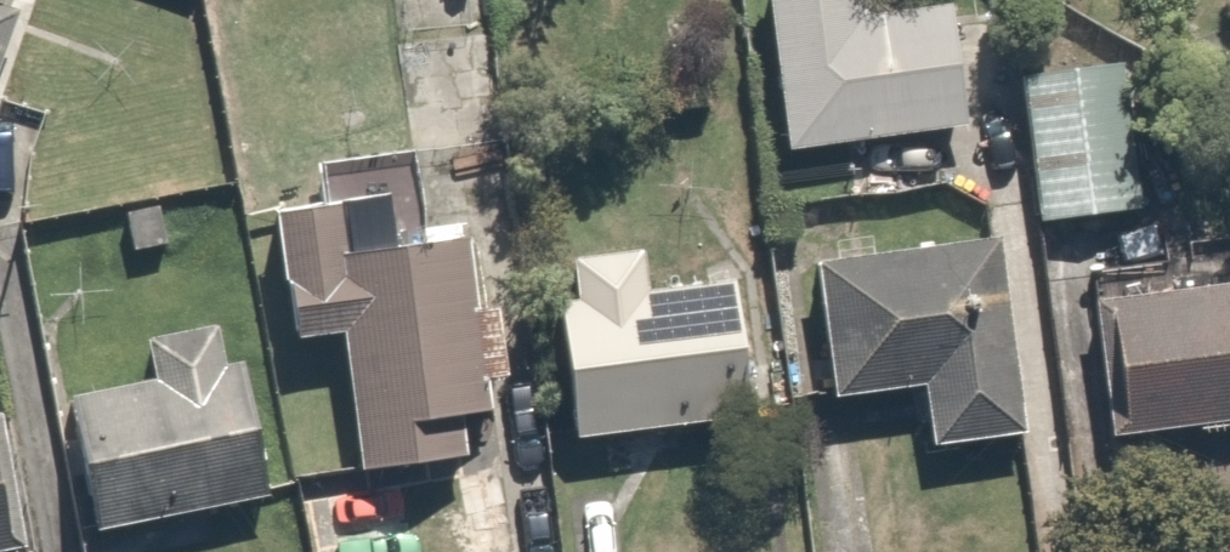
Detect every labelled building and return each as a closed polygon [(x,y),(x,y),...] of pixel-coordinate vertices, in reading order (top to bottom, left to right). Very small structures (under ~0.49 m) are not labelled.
[(786,173),(979,160),(969,16),(860,23),(858,0),(774,0),(786,173)] [(25,24),(0,16),(0,98),(25,24)] [(1126,58),(1015,71),(1035,238),(1146,224),(1126,58)] [(513,385),(491,250),(422,261),(410,188),(271,211),(296,361),(346,352),(368,482),(498,461),(486,389),(513,385)] [(1020,247),(809,272),(826,414),(930,402),(935,448),(1042,436),(1020,247)] [(561,270),(565,316),(576,442),(761,426),(750,288),(649,297),(646,263),(561,270)] [(1094,311),(1115,453),(1229,436),(1229,291),(1094,311)] [(156,390),(66,403),(85,530),(281,501),(260,363),(227,369),(222,336),(150,347),(156,390)] [(28,545),(2,409),(0,410),(0,550),(28,545)]
